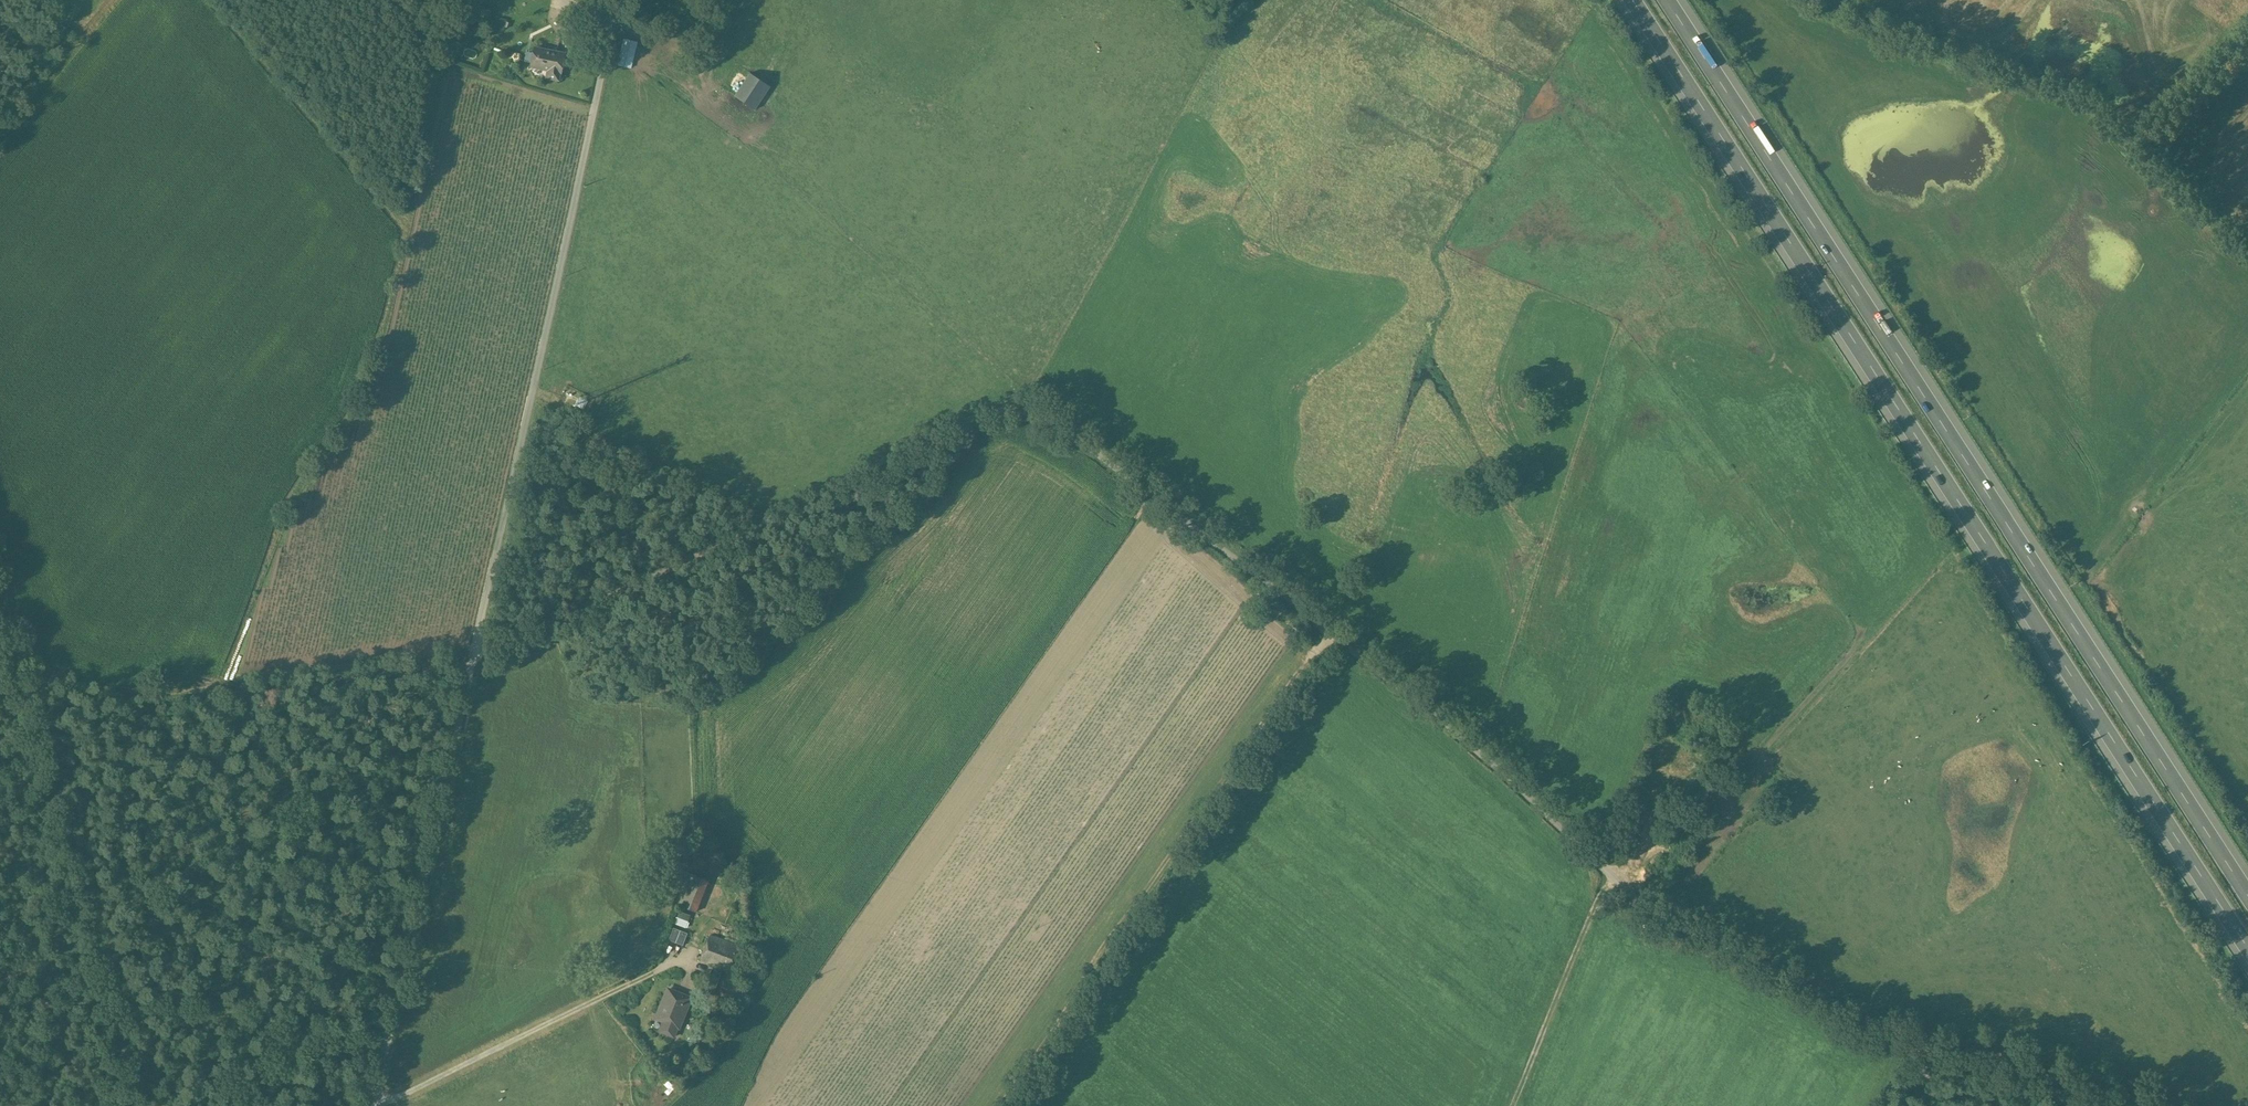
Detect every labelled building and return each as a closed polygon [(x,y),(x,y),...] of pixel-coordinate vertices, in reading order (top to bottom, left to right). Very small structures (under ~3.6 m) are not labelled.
[(476,8),(466,4),(462,16),(471,20),(476,8)] [(638,43),(625,39),(618,65),(631,68),(638,43)] [(565,54),(535,48),(532,67),(548,70),(546,78),(559,81),(561,73),(562,73),(565,54)] [(771,87),(750,73),(735,96),(755,110),(771,87)] [(1815,283),(1809,287),(1822,311),(1829,307),(1815,283)] [(1923,468),(1929,464),(1914,439),(1907,443),(1923,468)] [(681,904),(698,911),(711,880),(694,873),(681,904)] [(688,933),(674,928),(670,940),(684,945),(688,933)] [(746,948),(716,936),(706,959),(710,961),(699,988),(714,994),(724,970),(736,975),(746,948)] [(676,1039),(691,996),(692,995),(666,986),(654,1021),(661,1024),(658,1032),(676,1039)]
